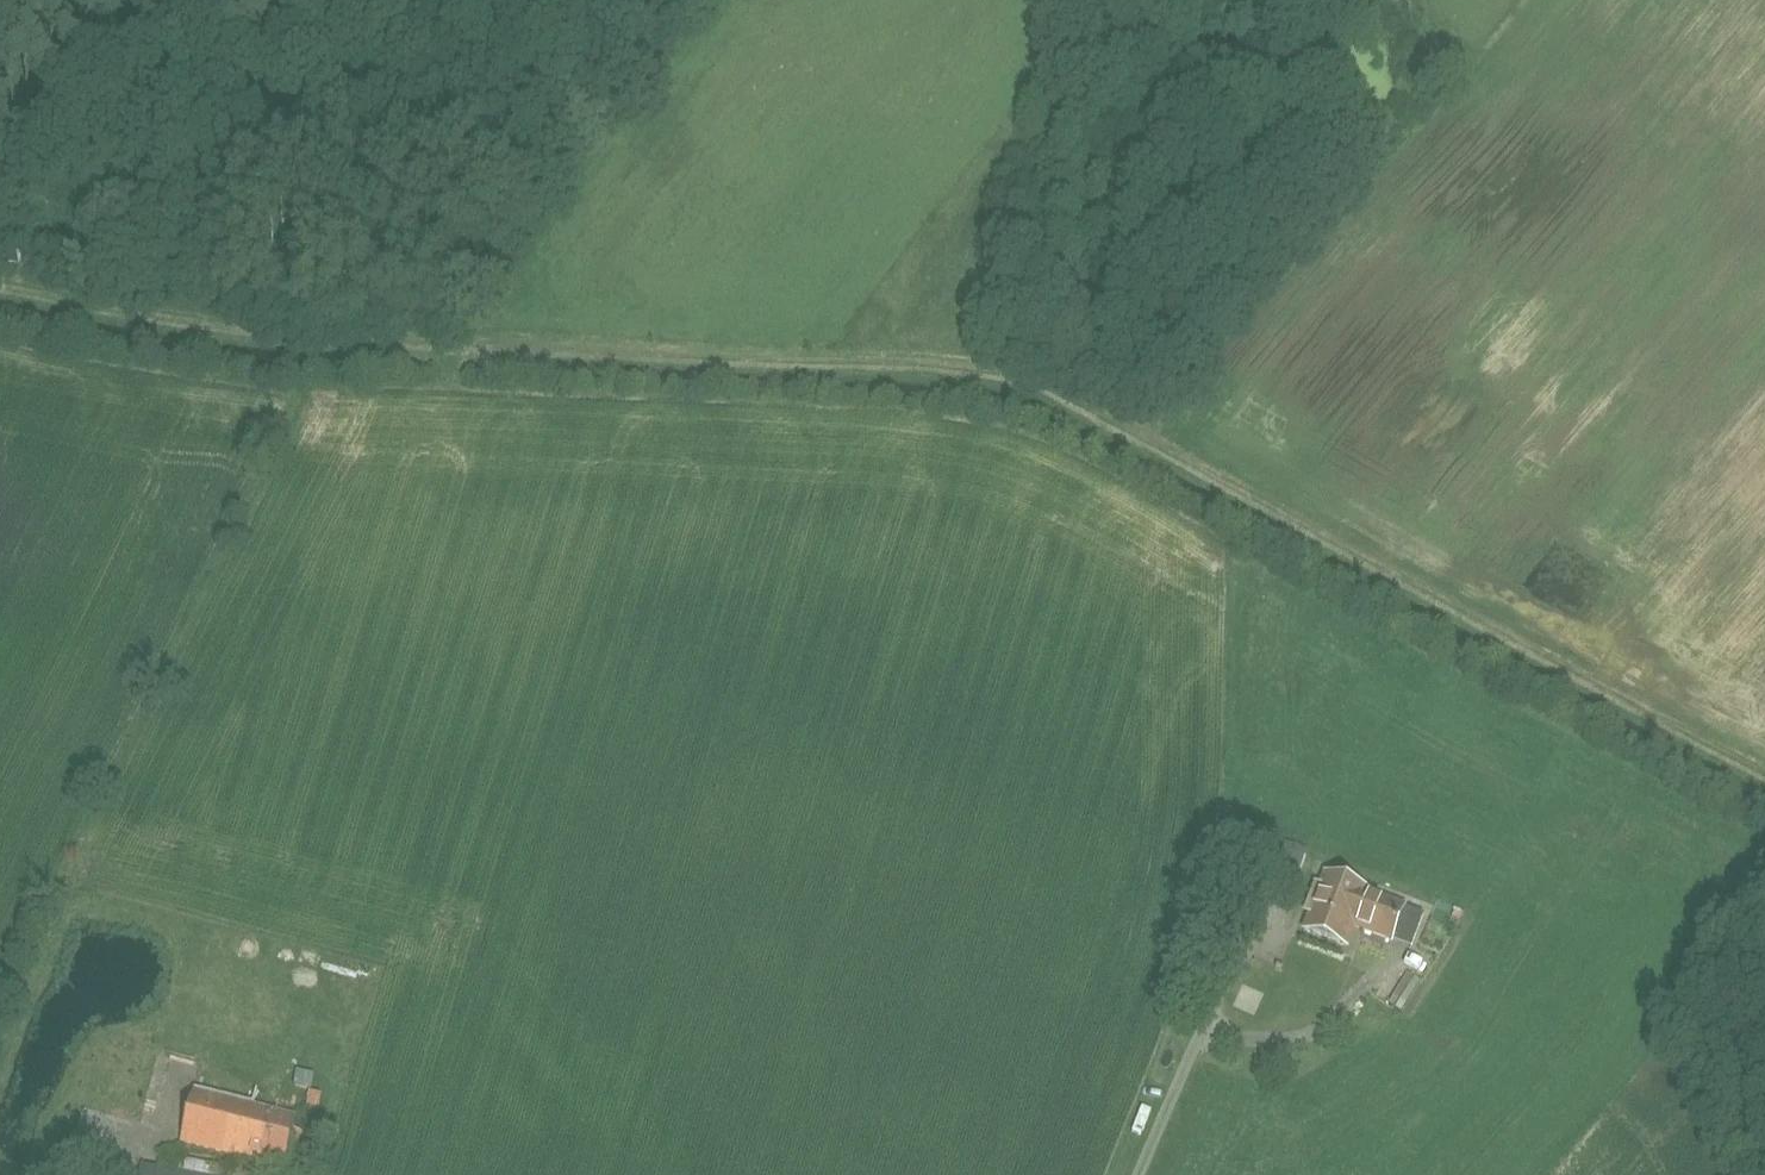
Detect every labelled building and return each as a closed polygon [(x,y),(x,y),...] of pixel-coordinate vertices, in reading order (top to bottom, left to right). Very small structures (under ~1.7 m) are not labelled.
[(1295,896),(1306,855),(1309,849),(1247,829),(1245,835),(1244,835),(1231,875),(1259,883),(1295,896)] [(1311,913),(1304,930),(1347,945),(1354,925),(1392,940),(1394,934),(1405,906),(1368,892),(1367,892),(1368,889),(1325,874),(1318,894),(1313,892),(1306,911),(1311,913)] [(297,1154),(302,1132),(294,1130),(297,1117),(254,1106),(273,1029),(214,1014),(182,1142),(240,1156),(241,1154),(285,1165),(288,1151),(297,1154)] [(318,1111),(322,1093),(309,1090),(305,1108),(318,1111)] [(160,1167),(144,1164),(141,1174),(229,1174),(231,1168),(162,1154),(160,1167)]
